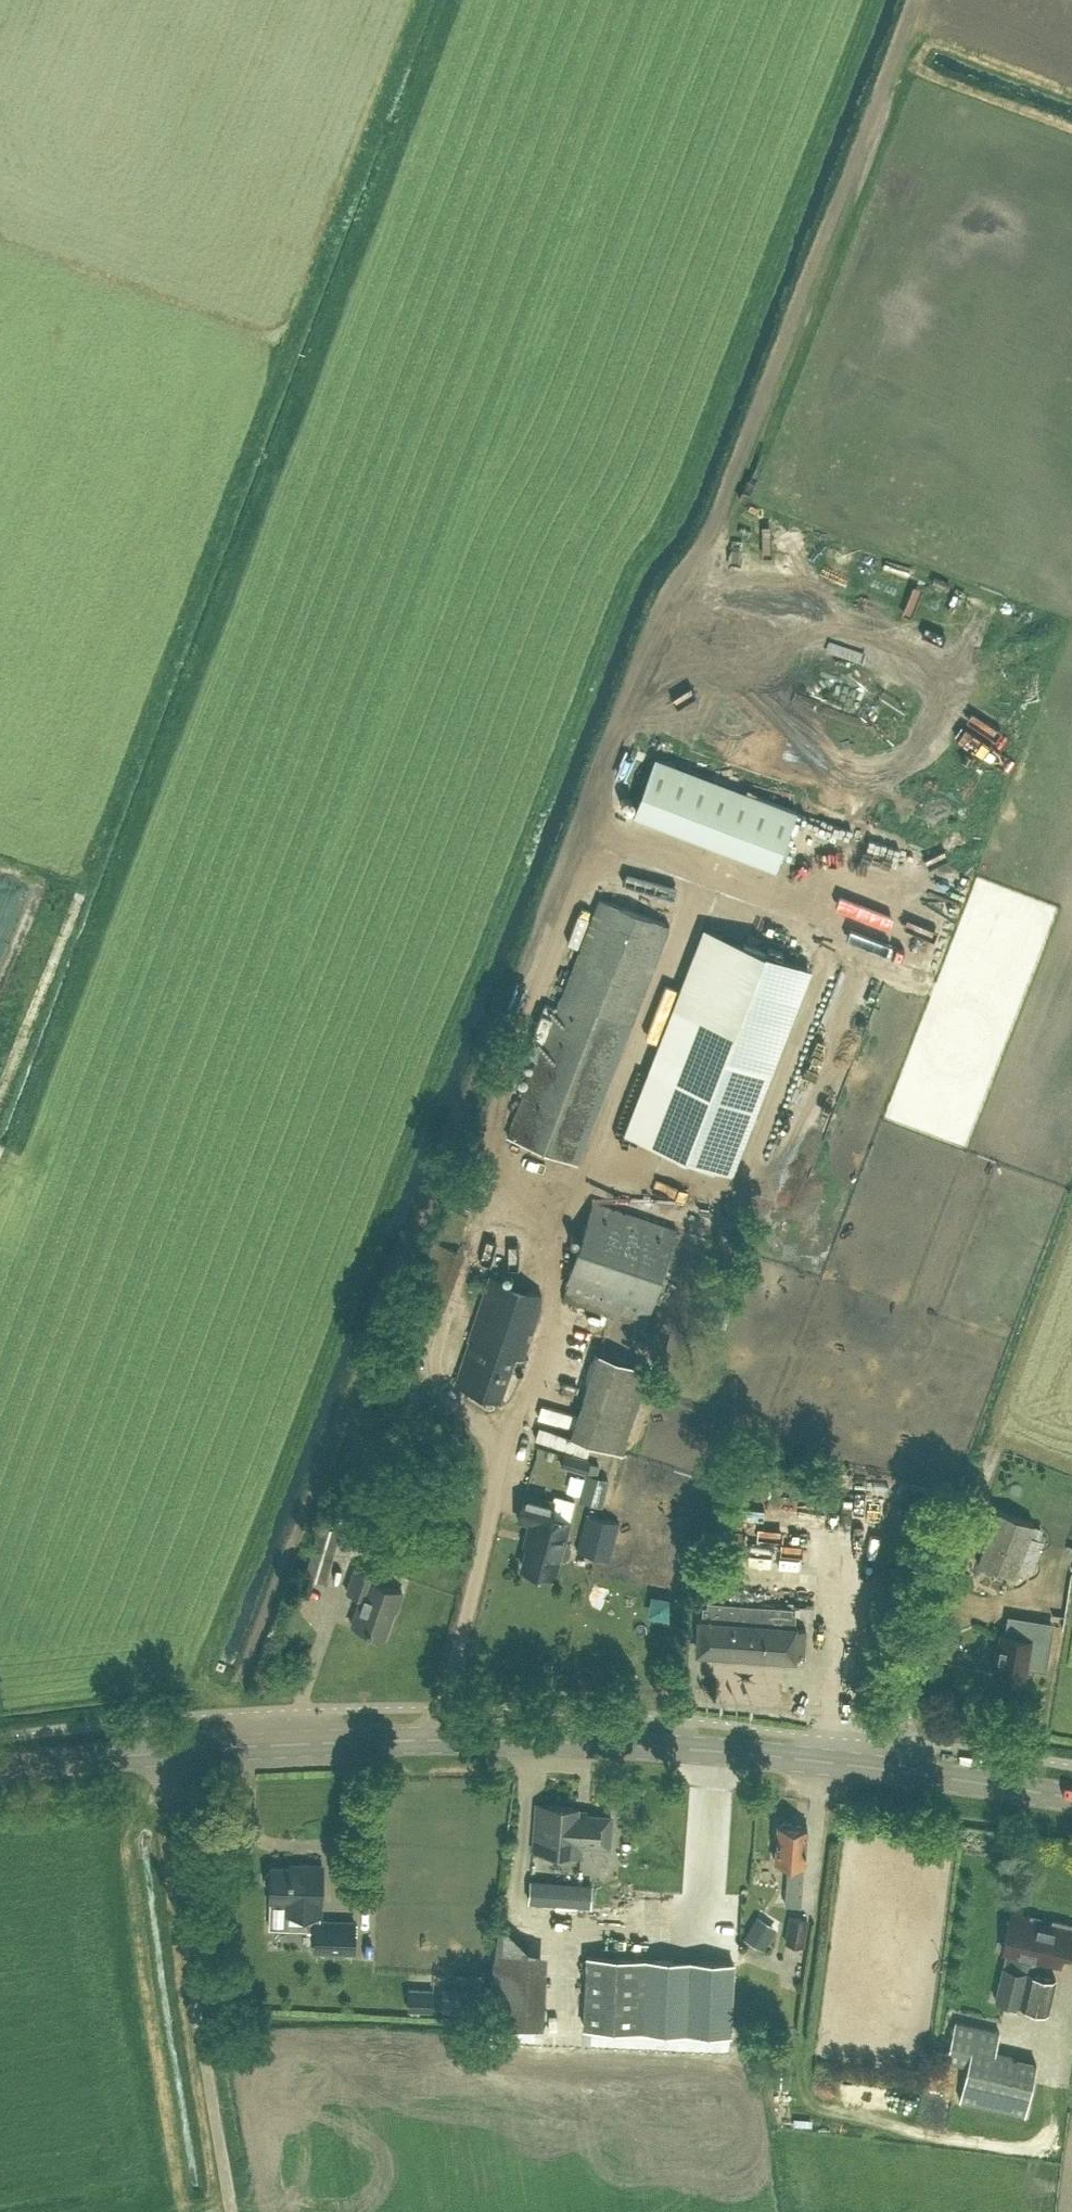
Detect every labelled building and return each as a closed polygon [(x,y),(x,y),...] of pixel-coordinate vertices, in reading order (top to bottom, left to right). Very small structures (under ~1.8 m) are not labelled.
[(642,754),(622,812),(768,862),(788,804),(642,754)] [(17,888),(0,882),(0,935),(17,888)] [(577,1162),(631,1021),(669,923),(600,896),(507,1135),(577,1162)] [(732,1171),(810,967),(703,925),(624,1130),(732,1171)] [(644,1324),(650,1306),(676,1228),(592,1200),(566,1278),(568,1279),(562,1297),(644,1324)] [(523,1356),(545,1293),(489,1275),(468,1338),(469,1338),(455,1380),(499,1395),(513,1353),(523,1356)] [(588,1379),(638,1396),(648,1367),(597,1350),(588,1379)] [(586,1472),(590,1458),(564,1450),(560,1465),(586,1472)] [(562,1558),(568,1554),(570,1546),(567,1540),(563,1539),(574,1499),(555,1493),(553,1499),(524,1492),(518,1517),(530,1520),(526,1533),(531,1534),(522,1565),(554,1574),(558,1557),(562,1558)] [(1014,1574),(1033,1521),(997,1507),(977,1560),(1014,1574)] [(607,1557),(618,1519),(585,1510),(575,1548),(607,1557)] [(325,1581),(340,1528),(319,1522),(304,1575),(325,1581)] [(396,1608),(402,1590),(373,1580),(375,1574),(355,1567),(347,1589),(361,1594),(351,1623),(384,1634),(394,1607),(396,1608)] [(893,1619),(895,1598),(883,1598),(881,1618),(893,1619)] [(793,1624),(795,1607),(704,1600),(702,1617),(700,1617),(697,1650),(794,1657),(794,1655),(803,1656),(805,1627),(796,1626),(796,1624),(793,1624)] [(1000,1632),(993,1672),(1024,1677),(1026,1664),(1044,1666),(1051,1622),(1009,1616),(1006,1633),(1000,1632)] [(576,1812),(576,1806),(545,1803),(544,1808),(536,1808),(533,1848),(581,1852),(581,1843),(608,1845),(611,1815),(576,1812)] [(792,1823),(789,1820),(783,1820),(780,1822),(777,1822),(774,1860),(788,1861),(784,1902),(800,1903),(803,1862),(804,1862),(807,1824),(792,1823)] [(264,1874),(264,1878),(266,1882),(270,1884),(269,1899),(270,1899),(269,1925),(287,1926),(315,1927),(316,1918),(320,1918),(321,1901),(322,1863),(300,1862),(300,1866),(271,1865),(271,1869),(266,1870),(264,1874)] [(583,1902),(583,1878),(521,1877),(521,1901),(583,1902)] [(994,1998),(1047,2010),(1055,1976),(1029,1970),(1032,1956),(1059,1962),(1062,1949),(1068,1950),(1071,1935),(1071,1923),(1028,1912),(1027,1914),(1011,1911),(1002,1949),(1006,1950),(1003,1964),(1002,1964),(994,1998)] [(755,1914),(742,1936),(763,1948),(776,1926),(755,1914)] [(803,1944),(807,1918),(791,1916),(786,1941),(803,1944)] [(315,1927),(315,1948),(353,1950),(354,1920),(320,1918),(316,1918),(315,1927)] [(478,2020),(532,2023),(537,1941),(483,1938),(478,2020)] [(730,2031),(733,1960),(586,1954),(583,2024),(730,2031)] [(432,2009),(433,1988),(407,1987),(407,2008),(432,2009)] [(1025,2113),(1036,2061),(994,2051),(999,2029),(955,2020),(946,2060),(968,2064),(960,2098),(1025,2113)]
